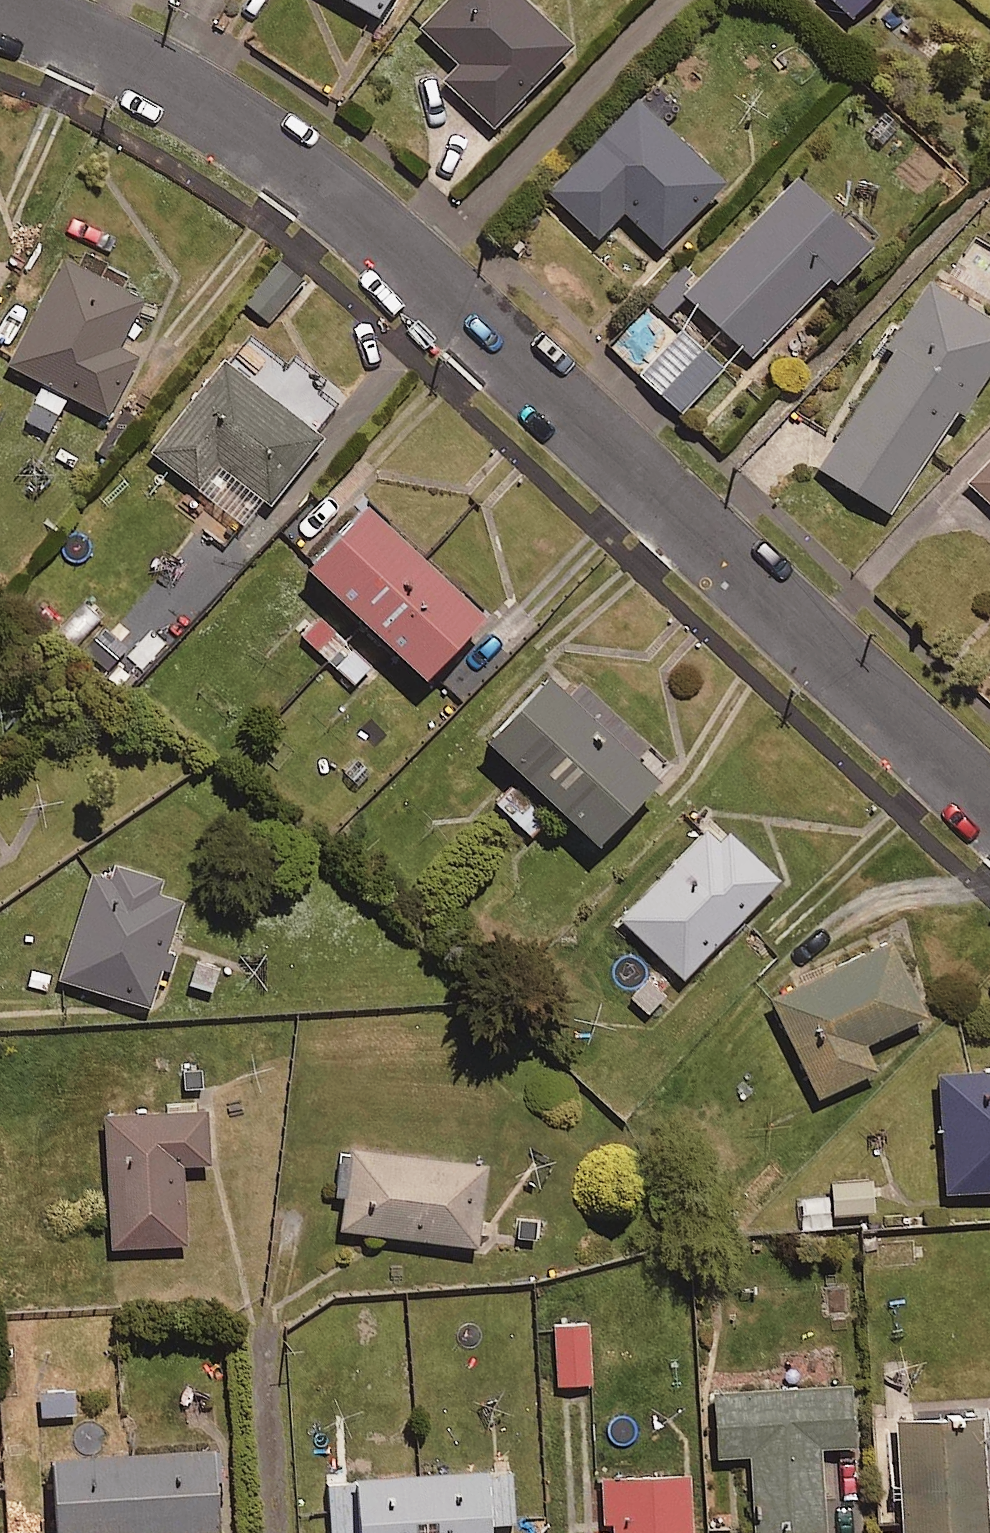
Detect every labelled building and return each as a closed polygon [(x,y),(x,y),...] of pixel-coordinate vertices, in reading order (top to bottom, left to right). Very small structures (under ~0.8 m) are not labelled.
[(371,10),(377,0),(352,0),(371,10)] [(548,0),(442,0),(429,14),(470,52),(454,69),(503,114),(580,30),(548,0)] [(845,17),(860,0),(825,0),(845,17)] [(716,162),(625,82),(539,181),(592,227),(615,200),(654,234),(716,162)] [(854,219),(782,158),(674,284),(746,345),(854,219)] [(55,242),(0,340),(0,354),(40,376),(20,412),(43,425),(65,386),(98,405),(131,347),(108,334),(134,288),(55,242)] [(301,279),(274,256),(239,297),(266,320),(301,279)] [(919,272),(848,388),(855,393),(812,464),(885,508),(989,335),(989,315),(919,272)] [(660,331),(639,312),(611,344),(675,401),(713,358),(670,320),(660,331)] [(265,496),(319,427),(219,348),(144,444),(194,483),(214,457),(265,496)] [(960,471),(989,500),(989,440),(960,471)] [(477,601),(349,483),(290,547),(418,665),(477,601)] [(178,625),(160,605),(112,648),(131,669),(178,625)] [(367,656),(311,605),(290,628),(346,680),(367,656)] [(591,832),(650,768),(532,659),(473,722),(591,832)] [(552,806),(512,771),(489,797),(529,832),(552,806)] [(771,869),(705,809),(613,910),(679,970),(771,869)] [(55,972),(145,997),(154,964),(165,967),(173,937),(162,934),(175,889),(136,879),(140,864),(89,850),(55,972)] [(920,1003),(881,929),(763,991),(816,1090),(872,1061),(858,1036),(920,1003)] [(220,958),(190,949),(181,981),(210,990),(220,958)] [(930,1060),(943,1185),(989,1180),(989,1054),(930,1060)] [(198,1100),(96,1106),(104,1239),(179,1235),(174,1156),(201,1154),(198,1100)] [(469,1236),(478,1155),(341,1138),(332,1220),(469,1236)] [(866,1203),(863,1171),(823,1174),(826,1206),(866,1203)] [(541,1207),(507,1206),(507,1238),(541,1238),(541,1207)] [(583,1318),(548,1320),(552,1378),(586,1375),(583,1318)] [(845,1435),(841,1373),(706,1382),(710,1448),(744,1446),(749,1524),(818,1520),(813,1437),(845,1435)] [(75,1412),(73,1383),(33,1386),(35,1415),(75,1412)] [(891,1409),(897,1532),(980,1532),(974,1405),(891,1409)] [(204,1512),(197,1429),(35,1443),(42,1526),(204,1512)] [(506,1468),(475,1470),(474,1459),(345,1467),(346,1483),(321,1484),(325,1532),(481,1532),(480,1523),(509,1522),(506,1468)] [(599,1470),(604,1532),(685,1532),(679,1464),(599,1470)]
